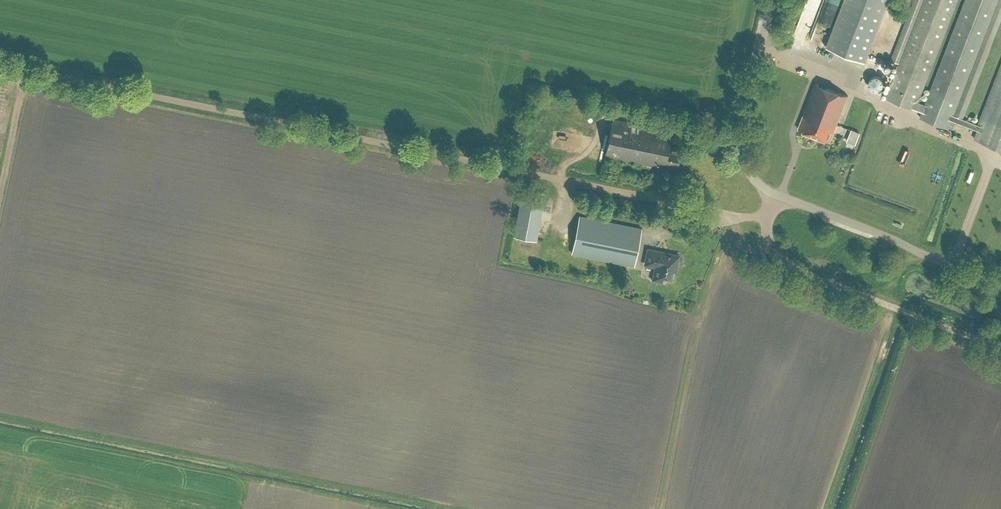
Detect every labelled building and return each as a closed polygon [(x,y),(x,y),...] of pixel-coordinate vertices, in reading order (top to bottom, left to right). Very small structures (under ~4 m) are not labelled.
[(866,60),(888,0),(846,0),(829,46),(866,60)] [(978,129),(975,138),(1000,148),(1000,69),(980,124),(963,118),(1000,19),(1000,0),(964,0),(925,103),(918,100),(957,0),(913,0),(891,59),(899,62),(886,97),(922,111),(919,117),(949,128),(952,119),(978,129)] [(830,140),(848,95),(816,82),(798,128),(830,140)] [(677,167),(681,148),(668,146),(672,130),(613,118),(605,155),(668,168),(668,166),(677,167)] [(914,126),(912,131),(931,137),(933,132),(914,126)] [(852,130),(847,142),(855,145),(860,133),(852,130)] [(933,138),(948,144),(950,138),(935,133),(933,138)] [(940,154),(949,157),(951,152),(942,149),(940,154)] [(536,238),(545,190),(522,186),(514,234),(536,238)] [(634,265),(642,228),(579,216),(572,252),(634,265)] [(676,270),(679,254),(648,248),(645,262),(651,263),(652,262),(656,263),(653,279),(662,280),(662,276),(669,278),(672,276),(673,269),(676,270)]
